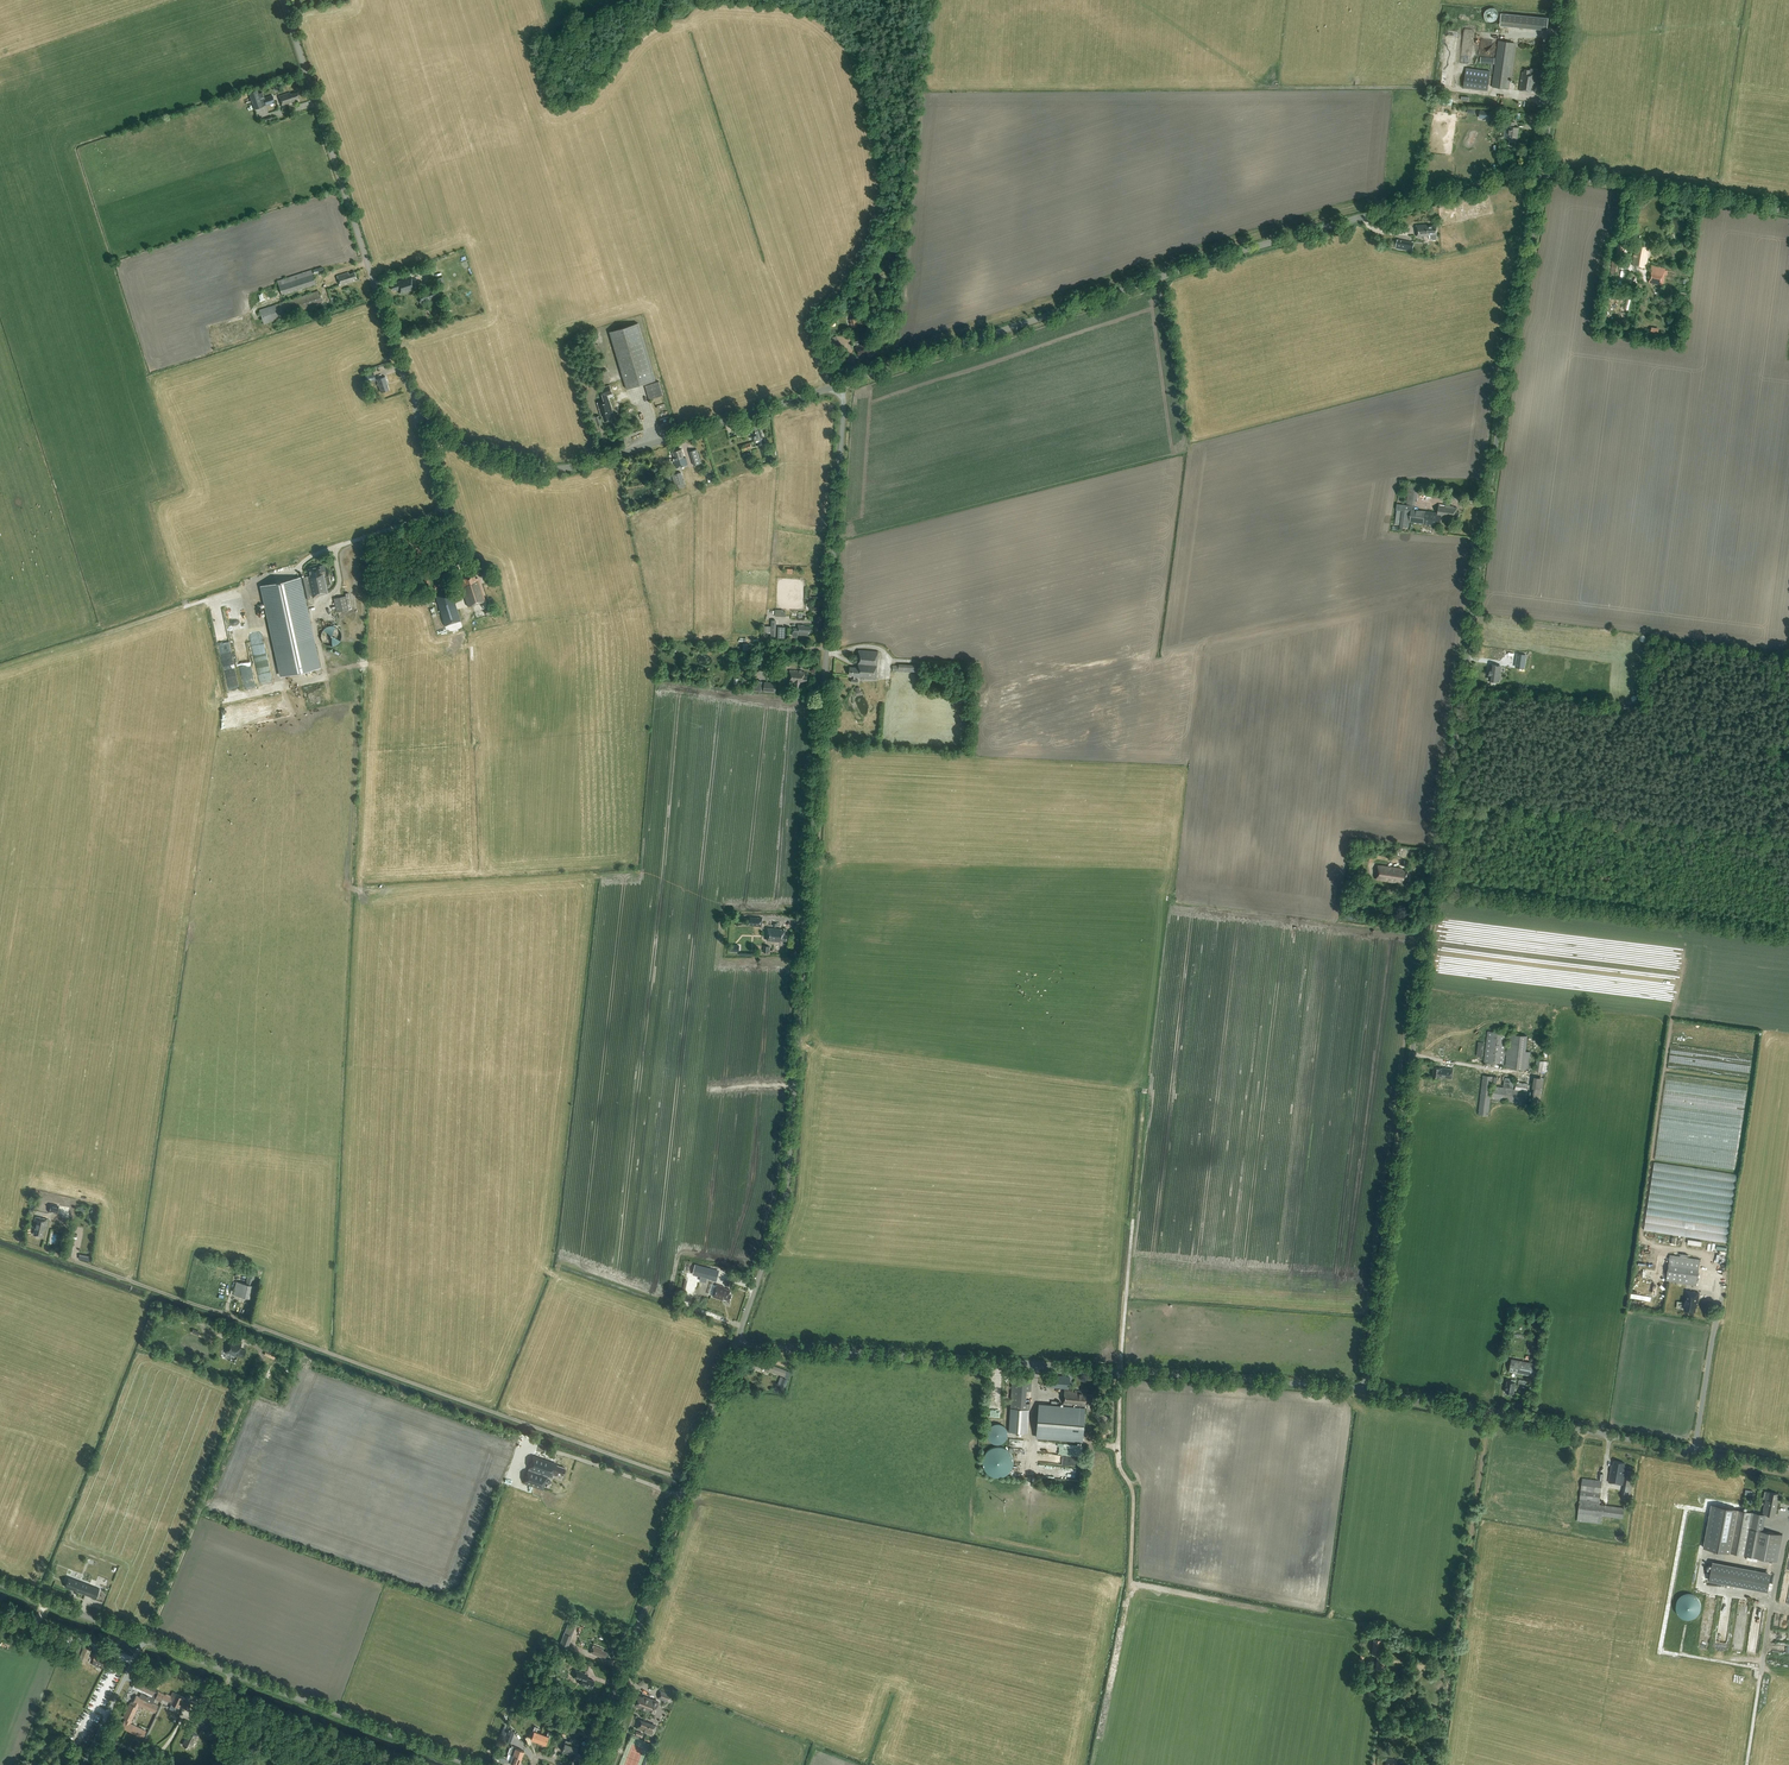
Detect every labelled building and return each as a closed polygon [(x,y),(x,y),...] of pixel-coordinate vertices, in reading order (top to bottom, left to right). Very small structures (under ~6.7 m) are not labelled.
[(1484,14),(1484,16),(1484,17),(1485,18),(1485,20),(1486,21),(1487,22),(1488,23),(1490,23),(1491,24),(1493,24),(1494,23),(1495,23),(1497,22),(1498,21),(1499,20),(1499,18),(1500,17),(1500,16),(1500,14),(1499,13),(1499,11),(1498,10),(1497,9),(1495,8),(1494,8),(1493,8),(1491,8),(1490,8),(1488,8),(1487,9),(1486,10),(1485,11),(1485,13),(1484,14)] [(1503,24),(1551,29),(1552,17),(1504,12),(1503,24)] [(1492,87),(1509,89),(1515,43),(1498,40),(1492,87)] [(1488,90),(1490,71),(1466,67),(1464,87),(1488,90)] [(249,93),(255,109),(264,106),(257,89),(249,93)] [(296,99),(299,98),(297,92),(291,94),(290,92),(279,96),(282,105),(296,100),(296,99)] [(273,95),(264,97),(266,104),(275,101),(273,95)] [(1497,119),(1498,111),(1480,110),(1480,117),(1497,119)] [(1518,132),(1518,127),(1513,127),(1514,122),(1508,121),(1507,129),(1509,129),(1508,138),(1507,138),(1507,139),(1510,139),(1509,140),(1508,145),(1515,146),(1516,141),(1515,141),(1516,140),(1517,140),(1517,139),(1516,139),(1517,132),(1518,132)] [(1436,238),(1436,234),(1437,234),(1436,225),(1428,225),(1428,224),(1416,225),(1417,236),(1428,235),(1428,234),(1431,234),(1431,238),(1432,239),(1435,239),(1436,238)] [(1398,241),(1397,241),(1395,248),(1412,251),(1414,244),(1401,242),(1402,241),(1398,240),(1398,241)] [(1623,254),(1624,241),(1617,241),(1616,253),(1623,254)] [(1648,250),(1649,245),(1647,245),(1648,242),(1642,241),(1642,244),(1636,243),(1635,248),(1632,265),(1646,267),(1648,250)] [(1610,279),(1617,280),(1620,257),(1612,257),(1610,279)] [(1663,286),(1666,269),(1652,265),(1649,283),(1663,286)] [(316,284),(311,269),(277,280),(282,295),(316,284)] [(415,275),(418,285),(431,281),(428,271),(415,275)] [(354,279),(356,278),(355,272),(349,274),(349,272),(337,276),(340,285),(354,280),(354,279)] [(400,289),(402,288),(403,288),(404,288),(411,286),(408,277),(396,281),(396,283),(391,285),(393,290),(395,290),(396,291),(401,289),(400,289)] [(435,287),(417,293),(420,302),(438,297),(435,287)] [(318,290),(259,310),(264,324),(323,305),(318,290)] [(858,320),(860,326),(871,323),(870,318),(869,318),(868,315),(861,317),(862,319),(858,320)] [(849,319),(851,328),(859,326),(857,317),(854,318),(854,316),(852,317),(852,318),(849,319)] [(626,389),(655,380),(638,323),(609,332),(626,389)] [(1659,336),(1662,328),(1654,325),(1652,333),(1659,336)] [(872,351),(869,341),(861,344),(861,345),(856,346),(858,355),(865,353),(866,356),(871,355),(870,352),(872,351)] [(373,371),(364,374),(367,383),(376,380),(373,371)] [(603,384),(610,382),(607,371),(600,373),(603,384)] [(381,392),(389,389),(387,385),(388,385),(385,376),(377,379),(381,392)] [(649,399),(663,395),(659,381),(645,385),(649,399)] [(612,412),(608,399),(606,395),(612,393),(609,385),(600,388),(603,396),(605,400),(597,403),(601,416),(602,415),(604,421),(611,419),(609,413),(612,412)] [(602,424),(599,415),(590,418),(592,427),(602,424)] [(609,426),(611,433),(618,431),(616,423),(609,426)] [(754,441),(762,438),(759,427),(757,427),(757,426),(751,427),(753,432),(752,432),(754,441)] [(743,451),(752,448),(750,442),(741,445),(743,451)] [(676,467),(687,464),(685,457),(683,457),(681,449),(672,451),(674,458),(672,459),(673,461),(674,461),(676,467)] [(693,465),(701,463),(696,449),(689,451),(693,465)] [(685,487),(681,472),(672,475),(675,485),(678,485),(679,489),(685,487)] [(1406,488),(1406,493),(1408,493),(1406,505),(1415,505),(1416,495),(1418,495),(1419,490),(1417,490),(1418,485),(1409,484),(1408,488),(1406,488)] [(1402,530),(1403,526),(1409,527),(1410,521),(1440,525),(1441,518),(1458,520),(1459,512),(1457,511),(1457,507),(1454,507),(1454,506),(1446,505),(1440,504),(1438,513),(1416,510),(1405,509),(1402,509),(1400,529),(1402,530)] [(329,574),(327,567),(325,568),(325,571),(321,572),(320,566),(309,568),(310,575),(262,585),(282,675),(319,667),(301,586),(302,586),(305,597),(327,593),(324,574),(326,573),(326,574),(329,574)] [(479,581),(478,578),(475,579),(473,574),(462,577),(464,582),(461,583),(468,606),(485,601),(479,581)] [(452,593),(436,598),(445,625),(461,620),(452,593)] [(337,612),(348,609),(345,596),(334,598),(337,612)] [(770,638),(775,638),(776,620),(771,620),(771,626),(761,626),(761,633),(771,633),(770,638)] [(798,637),(798,634),(808,635),(808,632),(810,632),(811,626),(804,626),(804,625),(798,624),(798,625),(797,625),(797,628),(793,628),(793,636),(798,637)] [(1520,624),(1520,631),(1524,632),(1524,635),(1535,636),(1537,626),(1525,624),(1525,625),(1520,624)] [(1546,624),(1545,633),(1565,635),(1566,627),(1546,624)] [(321,633),(321,635),(321,637),(321,639),(322,640),(323,642),(324,643),(326,645),(327,645),(329,646),(331,646),(333,646),(335,645),(337,644),(338,643),(339,642),(340,640),(341,639),(341,637),(341,635),(341,633),(340,631),(339,630),(338,628),(336,627),(335,626),(333,626),(331,626),(329,626),(327,626),(326,627),(324,628),(323,630),(322,631),(321,633)] [(233,664),(235,663),(230,640),(221,642),(223,650),(226,650),(227,652),(222,653),(223,656),(228,655),(229,659),(230,659),(230,655),(231,655),(233,664)] [(856,679),(856,676),(858,676),(858,678),(876,679),(878,651),(859,650),(857,667),(850,666),(849,675),(854,676),(853,679),(851,679),(851,682),(858,683),(858,679),(856,679)] [(1517,653),(1515,667),(1523,668),(1525,654),(1517,653)] [(1488,675),(1490,676),(1489,676),(1489,678),(1490,679),(1489,679),(1499,681),(1501,666),(1492,665),(1491,669),(1489,669),(1488,675)] [(799,688),(800,683),(804,683),(804,681),(807,681),(807,676),(804,675),(804,671),(801,671),(802,670),(799,670),(799,671),(794,670),(794,671),(790,671),(789,680),(789,682),(795,682),(794,687),(799,688)] [(776,682),(764,681),(763,691),(776,692),(776,682)] [(785,693),(786,682),(778,681),(777,692),(785,693)] [(1409,872),(1408,871),(1408,870),(1404,870),(1404,868),(1378,865),(1376,879),(1407,884),(1407,882),(1409,882),(1410,876),(1407,876),(1408,874),(1409,872)] [(761,926),(762,917),(750,916),(749,926),(761,926)] [(767,940),(780,941),(780,940),(786,940),(787,935),(784,934),(784,930),(779,930),(779,929),(768,928),(767,940)] [(1484,1062),(1504,1065),(1507,1033),(1487,1031),(1484,1062)] [(1509,1033),(1505,1067),(1528,1069),(1530,1051),(1526,1051),(1528,1035),(1509,1033)] [(1537,1060),(1535,1070),(1542,1071),(1544,1061),(1537,1060)] [(1443,1067),(1443,1068),(1434,1067),(1433,1076),(1442,1077),(1452,1078),(1453,1068),(1443,1067)] [(1488,1115),(1493,1076),(1483,1075),(1478,1114),(1488,1115)] [(1538,1075),(1534,1101),(1543,1102),(1546,1077),(1538,1075)] [(1515,1089),(1494,1085),(1492,1098),(1525,1103),(1527,1091),(1527,1090),(1528,1083),(1516,1081),(1515,1089)] [(1655,1162),(1646,1230),(1704,1237),(1704,1239),(1729,1242),(1738,1172),(1655,1162)] [(59,1205),(50,1203),(48,1212),(58,1214),(59,1205)] [(68,1218),(70,1208),(60,1206),(59,1212),(58,1216),(68,1218)] [(45,1230),(48,1219),(35,1216),(33,1227),(35,1228),(34,1235),(42,1236),(43,1230),(45,1230)] [(1696,1285),(1700,1259),(1670,1254),(1666,1281),(1696,1285)] [(693,1273),(708,1277),(710,1269),(695,1265),(693,1273)] [(233,1294),(249,1298),(254,1299),(256,1286),(252,1285),(255,1271),(249,1270),(246,1281),(247,1281),(246,1283),(236,1281),(233,1294)] [(723,1298),(729,1300),(731,1295),(729,1294),(730,1290),(724,1288),(724,1287),(717,1284),(712,1296),(722,1300),(723,1298)] [(1699,1293),(1687,1291),(1684,1309),(1695,1311),(1696,1302),(1697,1302),(1699,1293)] [(225,1352),(237,1356),(237,1355),(244,1357),(246,1351),(239,1349),(241,1344),(230,1340),(225,1352)] [(768,1371),(784,1376),(787,1370),(770,1364),(771,1360),(756,1355),(755,1357),(752,1356),(750,1362),(752,1362),(751,1365),(755,1367),(755,1366),(759,1367),(760,1366),(768,1369),(768,1371)] [(1535,1363),(1511,1358),(1509,1371),(1533,1376),(1533,1375),(1537,1375),(1538,1370),(1534,1369),(1535,1363)] [(267,1364),(262,1377),(267,1379),(271,1366),(267,1364)] [(1007,1430),(1026,1431),(1027,1409),(1011,1408),(1011,1402),(1028,1403),(1028,1402),(1025,1402),(1026,1390),(1030,1390),(1031,1376),(1011,1375),(1007,1430)] [(1069,1388),(1070,1377),(1048,1375),(1047,1387),(1069,1388)] [(1511,1379),(1511,1381),(1508,1380),(1506,1391),(1514,1393),(1516,1382),(1515,1382),(1516,1380),(1511,1379)] [(1064,1389),(1063,1405),(1039,1403),(1036,1438),(1082,1441),(1086,1404),(1092,1404),(1093,1394),(1086,1394),(1086,1392),(1081,1392),(1081,1390),(1064,1389)] [(987,1432),(987,1433),(987,1435),(987,1436),(988,1437),(988,1438),(989,1439),(989,1440),(990,1441),(991,1441),(991,1442),(993,1443),(994,1443),(995,1444),(996,1444),(997,1444),(998,1444),(999,1444),(1000,1443),(1001,1443),(1002,1442),(1003,1442),(1004,1441),(1005,1441),(1005,1440),(1006,1439),(1006,1438),(1007,1437),(1007,1436),(1007,1435),(1007,1433),(1007,1432),(1007,1431),(1007,1430),(1006,1429),(1006,1428),(1005,1427),(1005,1426),(1004,1426),(1003,1425),(1002,1425),(1002,1424),(1001,1424),(1000,1424),(999,1423),(998,1423),(996,1423),(995,1423),(994,1424),(993,1424),(992,1425),(991,1425),(990,1426),(989,1427),(989,1428),(988,1429),(988,1430),(987,1431),(987,1432)] [(1100,1434),(1104,1438),(1111,1433),(1107,1428),(1100,1434)] [(1013,1463),(1013,1462),(1013,1460),(1013,1459),(1013,1457),(1012,1456),(1012,1454),(1011,1453),(1010,1452),(1009,1451),(1008,1450),(1006,1449),(1005,1448),(1004,1447),(1002,1447),(1001,1447),(999,1446),(998,1446),(996,1446),(995,1447),(993,1447),(992,1448),(990,1448),(989,1449),(988,1450),(987,1451),(986,1452),(985,1453),(984,1455),(984,1456),(983,1458),(983,1459),(982,1461),(982,1462),(983,1464),(983,1465),(983,1467),(984,1468),(984,1469),(985,1471),(986,1472),(987,1472),(988,1474),(989,1474),(990,1475),(992,1476),(993,1476),(995,1477),(996,1477),(998,1477),(999,1477),(1001,1477),(1002,1477),(1004,1476),(1005,1475),(1006,1475),(1008,1474),(1009,1473),(1010,1472),(1011,1470),(1012,1469),(1012,1468),(1013,1466),(1013,1465),(1013,1463)] [(520,1470),(526,1454),(519,1451),(513,1468),(520,1470)] [(1545,1459),(1546,1454),(1536,1452),(1536,1457),(1535,1457),(1533,1467),(1543,1469),(1542,1475),(1549,1476),(1551,1465),(1545,1464),(1546,1459),(1545,1459)] [(533,1455),(524,1483),(543,1490),(548,1476),(552,1478),(553,1474),(556,1475),(557,1473),(563,1475),(565,1468),(556,1465),(557,1464),(533,1455)] [(1610,1481),(1621,1484),(1623,1484),(1625,1469),(1623,1469),(1624,1462),(1614,1460),(1613,1464),(1612,1464),(1612,1467),(1611,1466),(1609,1481),(1610,1481)] [(1626,1470),(1621,1496),(1630,1498),(1634,1472),(1626,1470)] [(1776,1501),(1778,1493),(1770,1492),(1768,1500),(1765,1499),(1762,1514),(1775,1516),(1778,1502),(1776,1501)] [(1711,1504),(1703,1547),(1777,1561),(1782,1534),(1762,1531),(1765,1514),(1738,1509),(1711,1504)] [(1768,1591),(1771,1576),(1759,1573),(1756,1589),(1768,1591)] [(66,1583),(65,1587),(75,1591),(76,1589),(86,1593),(89,1585),(81,1582),(81,1583),(69,1578),(67,1583),(66,1583)] [(559,1646),(567,1649),(572,1636),(564,1633),(559,1646)] [(1376,1669),(1383,1670),(1385,1658),(1379,1657),(1381,1642),(1380,1642),(1380,1640),(1374,1639),(1372,1654),(1378,1655),(1376,1669)] [(78,1654),(82,1646),(74,1643),(71,1651),(78,1654)] [(605,1657),(607,1651),(602,1650),(602,1648),(593,1645),(590,1653),(602,1657),(603,1656),(605,1657)] [(85,1663),(91,1649),(84,1646),(78,1660),(85,1663)] [(104,1668),(109,1657),(96,1651),(92,1659),(94,1660),(92,1663),(104,1668)] [(574,1673),(573,1677),(577,1678),(581,1680),(580,1684),(591,1688),(594,1680),(581,1676),(582,1672),(575,1670),(574,1673)] [(158,1692),(157,1692),(154,1690),(157,1685),(140,1677),(136,1685),(133,1684),(131,1687),(141,1692),(140,1694),(154,1701),(155,1699),(158,1692)] [(185,1698),(172,1692),(170,1695),(166,1693),(165,1695),(164,1694),(158,1691),(155,1699),(160,1701),(161,1699),(172,1703),(169,1708),(174,1711),(177,1705),(188,1710),(191,1704),(183,1701),(185,1698)] [(661,1691),(658,1698),(668,1702),(671,1694),(661,1691)] [(153,1703),(154,1701),(140,1694),(139,1697),(136,1695),(133,1701),(132,1701),(130,1704),(129,1703),(123,1717),(125,1718),(121,1727),(143,1738),(146,1731),(130,1723),(139,1705),(155,1712),(158,1706),(153,1703)] [(636,1695),(633,1704),(636,1705),(642,1707),(641,1709),(654,1713),(658,1701),(645,1697),(645,1698),(639,1696),(636,1695)] [(211,1724),(215,1719),(203,1712),(199,1718),(211,1724)] [(211,1724),(199,1718),(196,1725),(208,1731),(211,1724)] [(639,1720),(636,1728),(647,1732),(650,1724),(639,1720)] [(566,1723),(563,1730),(565,1731),(574,1734),(577,1727),(567,1724),(566,1723)] [(538,1742),(541,1733),(536,1731),(538,1727),(535,1725),(533,1730),(534,1730),(531,1739),(538,1742)] [(582,1735),(585,1728),(579,1726),(577,1733),(582,1735)] [(515,1731),(507,1728),(503,1740),(511,1742),(515,1731)] [(195,1740),(198,1735),(188,1730),(186,1735),(187,1735),(182,1745),(190,1748),(194,1740),(195,1740)] [(541,1733),(538,1742),(545,1744),(549,1736),(550,1736),(551,1732),(548,1731),(547,1735),(541,1733)] [(564,1743),(562,1750),(568,1753),(573,1739),(571,1738),(569,1742),(566,1740),(565,1743),(564,1743)] [(573,1739),(568,1753),(575,1755),(576,1752),(578,1745),(574,1743),(576,1740),(573,1739)] [(511,1745),(508,1753),(513,1755),(521,1758),(524,1751),(515,1748),(516,1746),(511,1745)] [(496,1755),(494,1758),(500,1760),(503,1761),(510,1763),(510,1762),(511,1760),(507,1759),(506,1758),(496,1755)] [(510,1762),(517,1764),(518,1764),(521,1758),(513,1755),(511,1760),(510,1762)]
